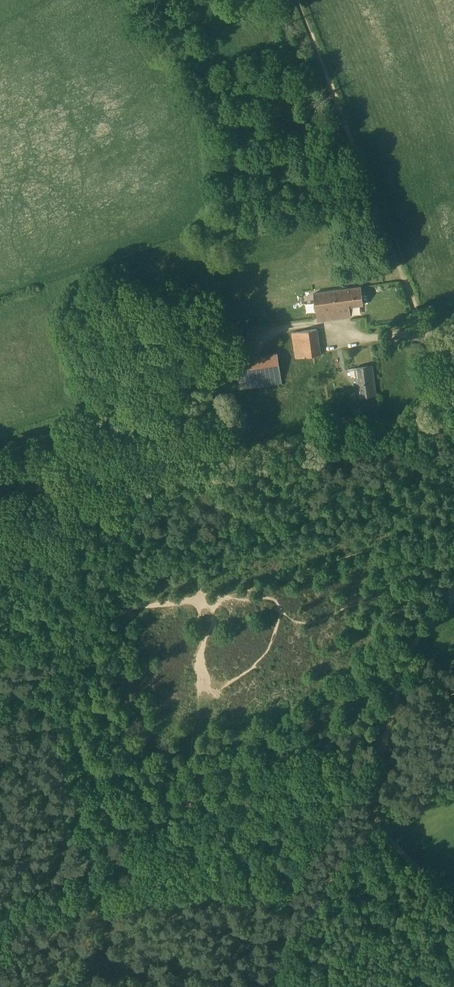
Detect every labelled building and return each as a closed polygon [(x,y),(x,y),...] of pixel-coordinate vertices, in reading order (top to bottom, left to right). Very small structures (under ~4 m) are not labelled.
[(361,287),(314,293),(318,321),(351,316),(350,306),(363,304),(361,287)] [(316,329),(293,332),(297,358),(321,355),(316,329)] [(278,351),(237,357),(241,389),(282,383),(278,351)] [(372,366),(355,368),(360,397),(376,395),(372,366)]
